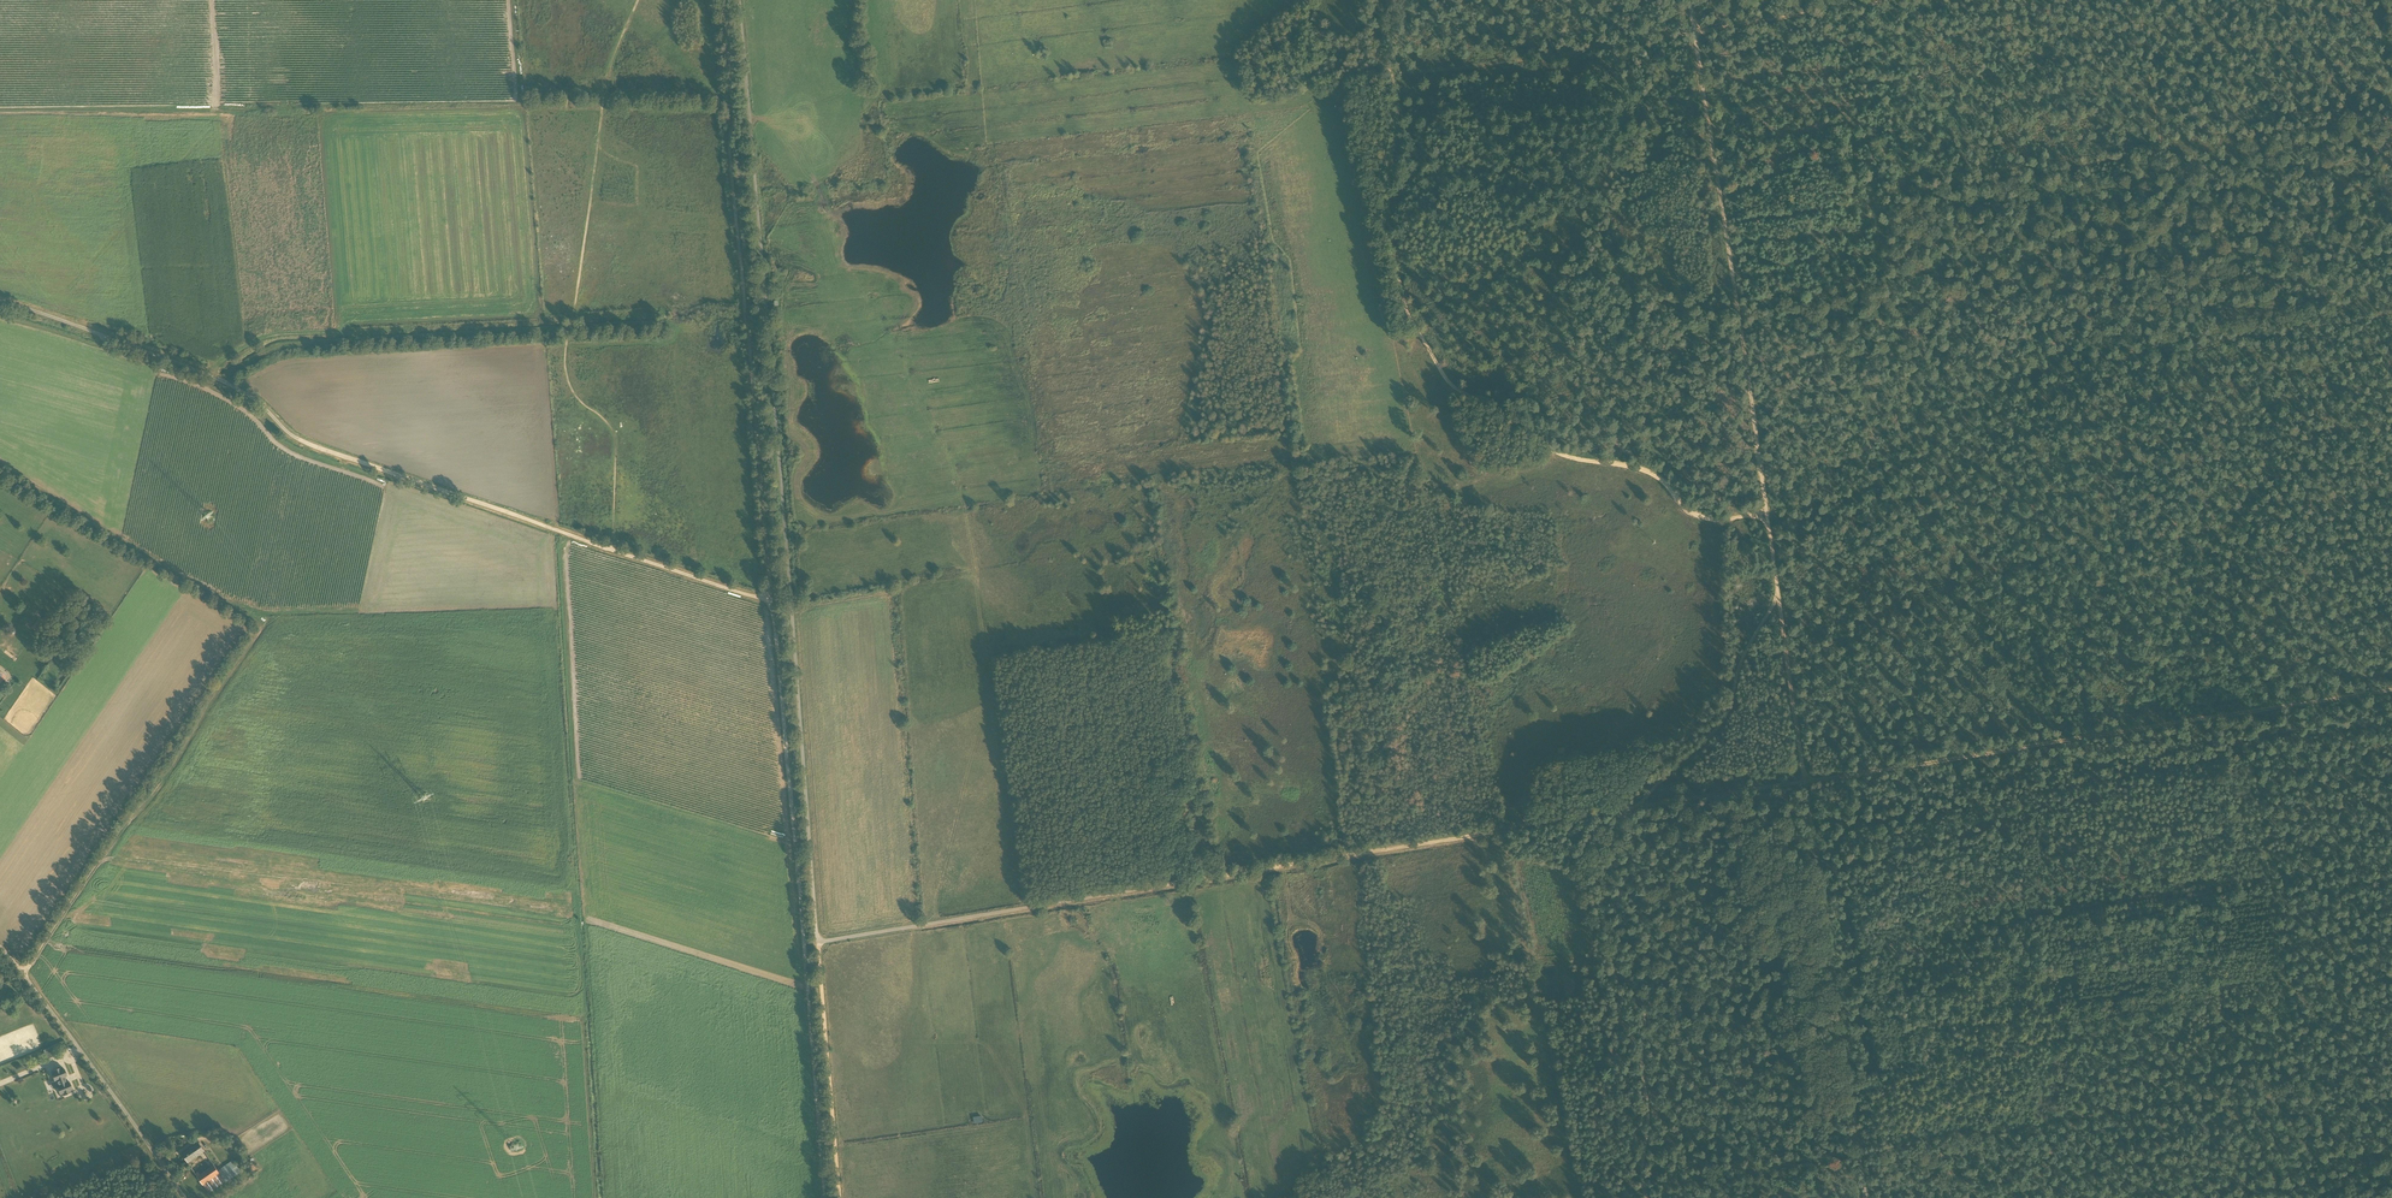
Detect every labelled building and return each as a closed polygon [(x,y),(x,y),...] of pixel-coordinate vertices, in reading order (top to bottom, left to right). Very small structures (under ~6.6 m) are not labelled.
[(54,1052),(52,1046),(44,1049),(47,1055),(54,1052)] [(67,1083),(67,1081),(65,1077),(67,1076),(64,1069),(62,1070),(61,1067),(60,1068),(60,1066),(58,1067),(58,1068),(53,1070),(54,1073),(52,1074),(55,1081),(57,1080),(59,1086),(57,1087),(60,1094),(62,1093),(63,1096),(71,1093),(70,1090),(73,1089),(70,1082),(67,1083)] [(974,1123),(983,1122),(982,1115),(973,1116),(974,1123)] [(243,1148),(233,1135),(227,1140),(237,1153),(243,1148)] [(188,1163),(205,1151),(199,1142),(182,1154),(188,1163)] [(218,1170),(217,1169),(214,1165),(200,1175),(197,1170),(194,1172),(209,1193),(241,1171),(233,1160),(218,1170)]
